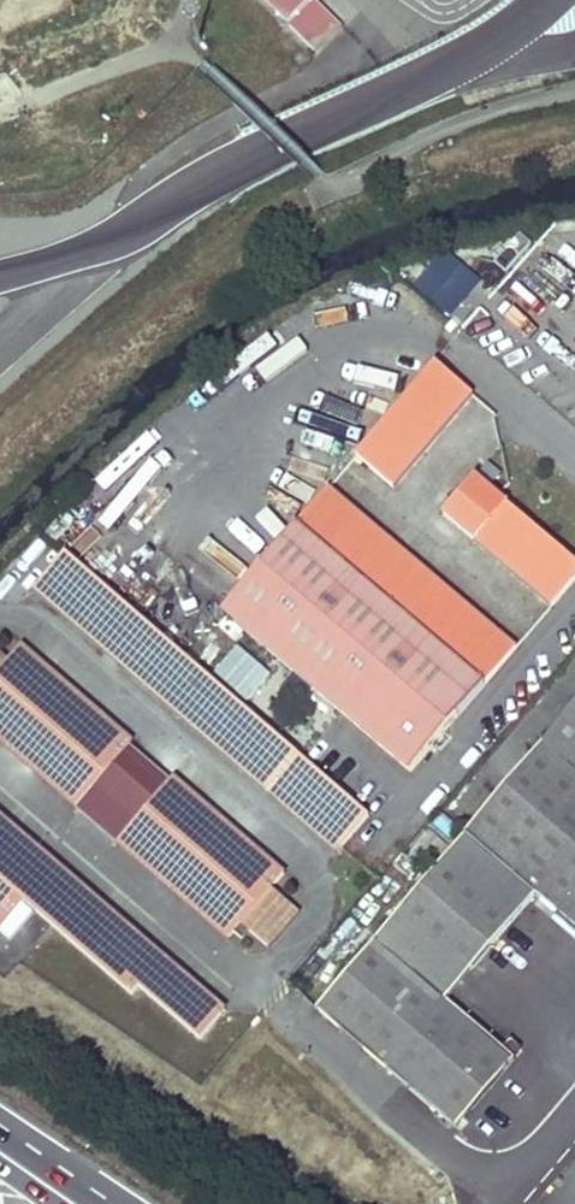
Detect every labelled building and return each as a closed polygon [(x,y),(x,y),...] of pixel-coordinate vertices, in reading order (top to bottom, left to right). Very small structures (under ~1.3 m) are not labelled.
[(319,51),(344,27),(318,0),(269,0),(319,51)] [(435,363),(355,456),(393,489),(472,396),(435,363)] [(442,515),(551,607),(574,579),(574,563),(474,477),(442,515)] [(328,489),(222,612),(409,773),(515,649),(328,489)] [(367,817),(61,557),(28,595),(334,855),(367,817)] [(117,850),(216,929),(224,941),(239,925),(266,948),(296,912),(270,888),(282,874),(270,862),(170,778),(167,782),(124,745),(128,741),(17,646),(2,662),(0,660),(0,750),(117,850)] [(509,784),(574,842),(574,703),(540,742),(543,745),(509,784)] [(406,903),(476,963),(535,895),(574,930),(574,842),(509,784),(406,903)] [(0,820),(0,925),(19,903),(127,996),(134,988),(195,1040),(221,1010),(218,1004),(0,820)] [(476,963),(406,903),(315,1008),(454,1128),(512,1059),(445,1000),(476,963)]
